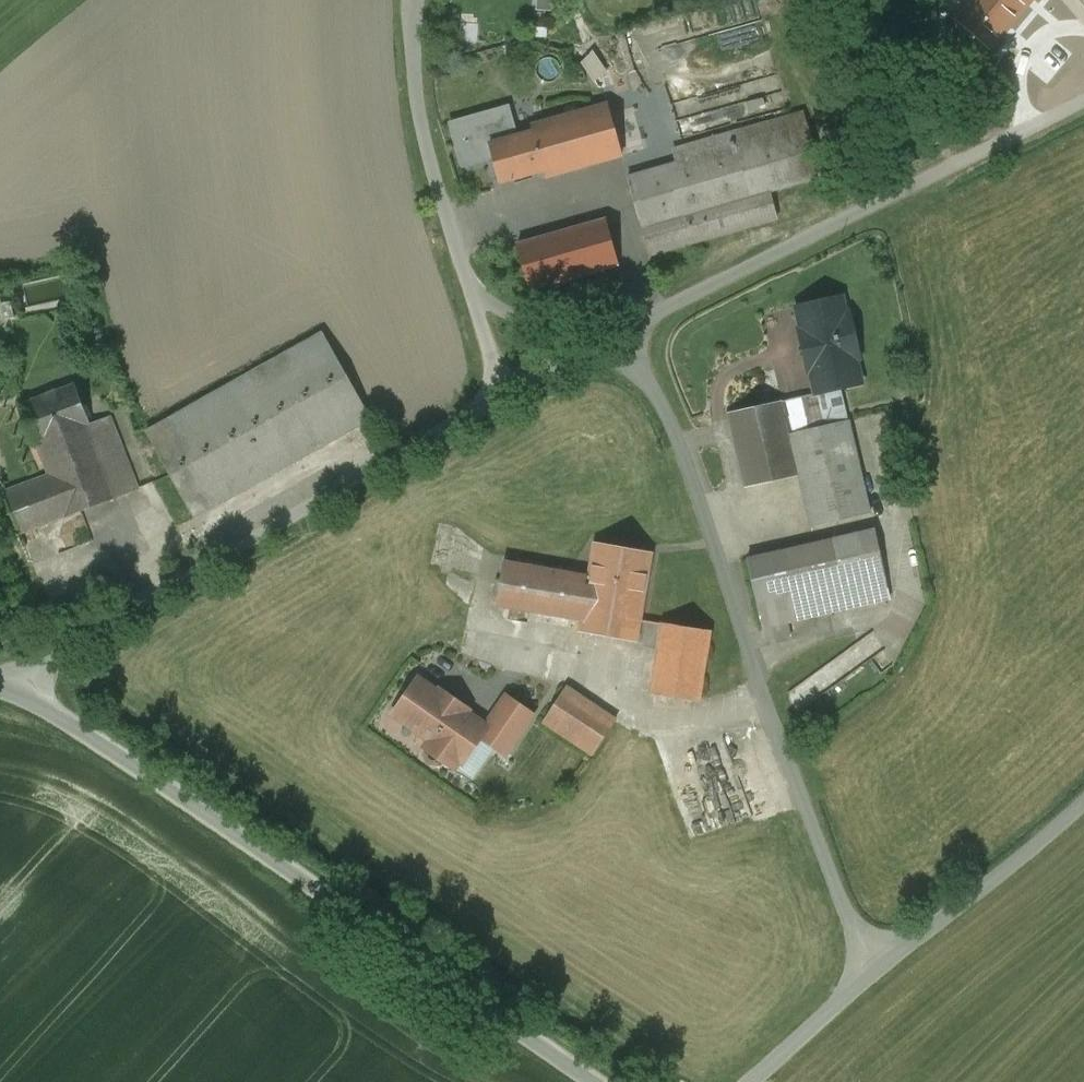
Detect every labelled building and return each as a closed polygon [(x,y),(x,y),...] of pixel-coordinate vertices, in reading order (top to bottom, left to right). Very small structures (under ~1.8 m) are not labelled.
[(957,27),(989,52),(1031,0),(978,0),(957,27)] [(608,104),(532,125),(534,131),(544,169),(546,176),(622,155),(608,104)] [(508,107),(451,123),(463,165),(493,157),(489,145),(516,136),(508,107)] [(677,162),(628,176),(642,228),(769,192),(822,176),(803,112),(758,125),(742,129),(697,143),(701,156),(677,162)] [(756,118),(740,122),(742,129),(758,125),(756,118)] [(516,136),(489,145),(493,157),(500,182),(544,169),(534,131),(516,136)] [(697,143),(673,149),(677,162),(701,156),(697,143)] [(769,192),(642,228),(650,255),(777,218),(769,192)] [(606,219),(517,244),(529,288),(618,263),(606,219)] [(840,297),(797,307),(802,330),(799,331),(808,370),(811,369),(817,393),(860,383),(854,358),(859,356),(849,313),(844,314),(840,297)] [(322,332),(147,431),(195,517),(370,419),(322,332)] [(89,425),(73,383),(20,404),(35,445),(38,444),(50,475),(5,493),(21,534),(116,497),(138,488),(110,416),(89,425)] [(801,397),(782,401),(788,428),(807,423),(801,397)] [(849,421),(790,434),(788,428),(782,401),(728,413),(745,487),(799,475),(811,526),(870,513),(849,421)] [(874,530),(747,559),(763,628),(889,599),(874,530)] [(652,553),(595,543),(589,577),(581,618),(579,631),(636,641),(652,553)] [(589,577),(503,563),(496,604),(581,618),(589,577)] [(663,624),(646,621),(642,647),(658,650),(663,624)] [(710,632),(663,624),(658,650),(651,693),(699,701),(710,632)] [(468,710),(440,690),(438,692),(418,679),(394,714),(430,740),(425,747),(444,760),(449,753),(462,762),(481,736),(487,727),(486,726),(467,712),(468,710)] [(575,705),(560,695),(543,721),(594,754),(605,737),(569,714),(575,705)] [(506,696),(486,726),(487,727),(481,736),(506,753),(532,715),(506,696)] [(414,747),(419,739),(384,716),(379,723),(414,747)]
